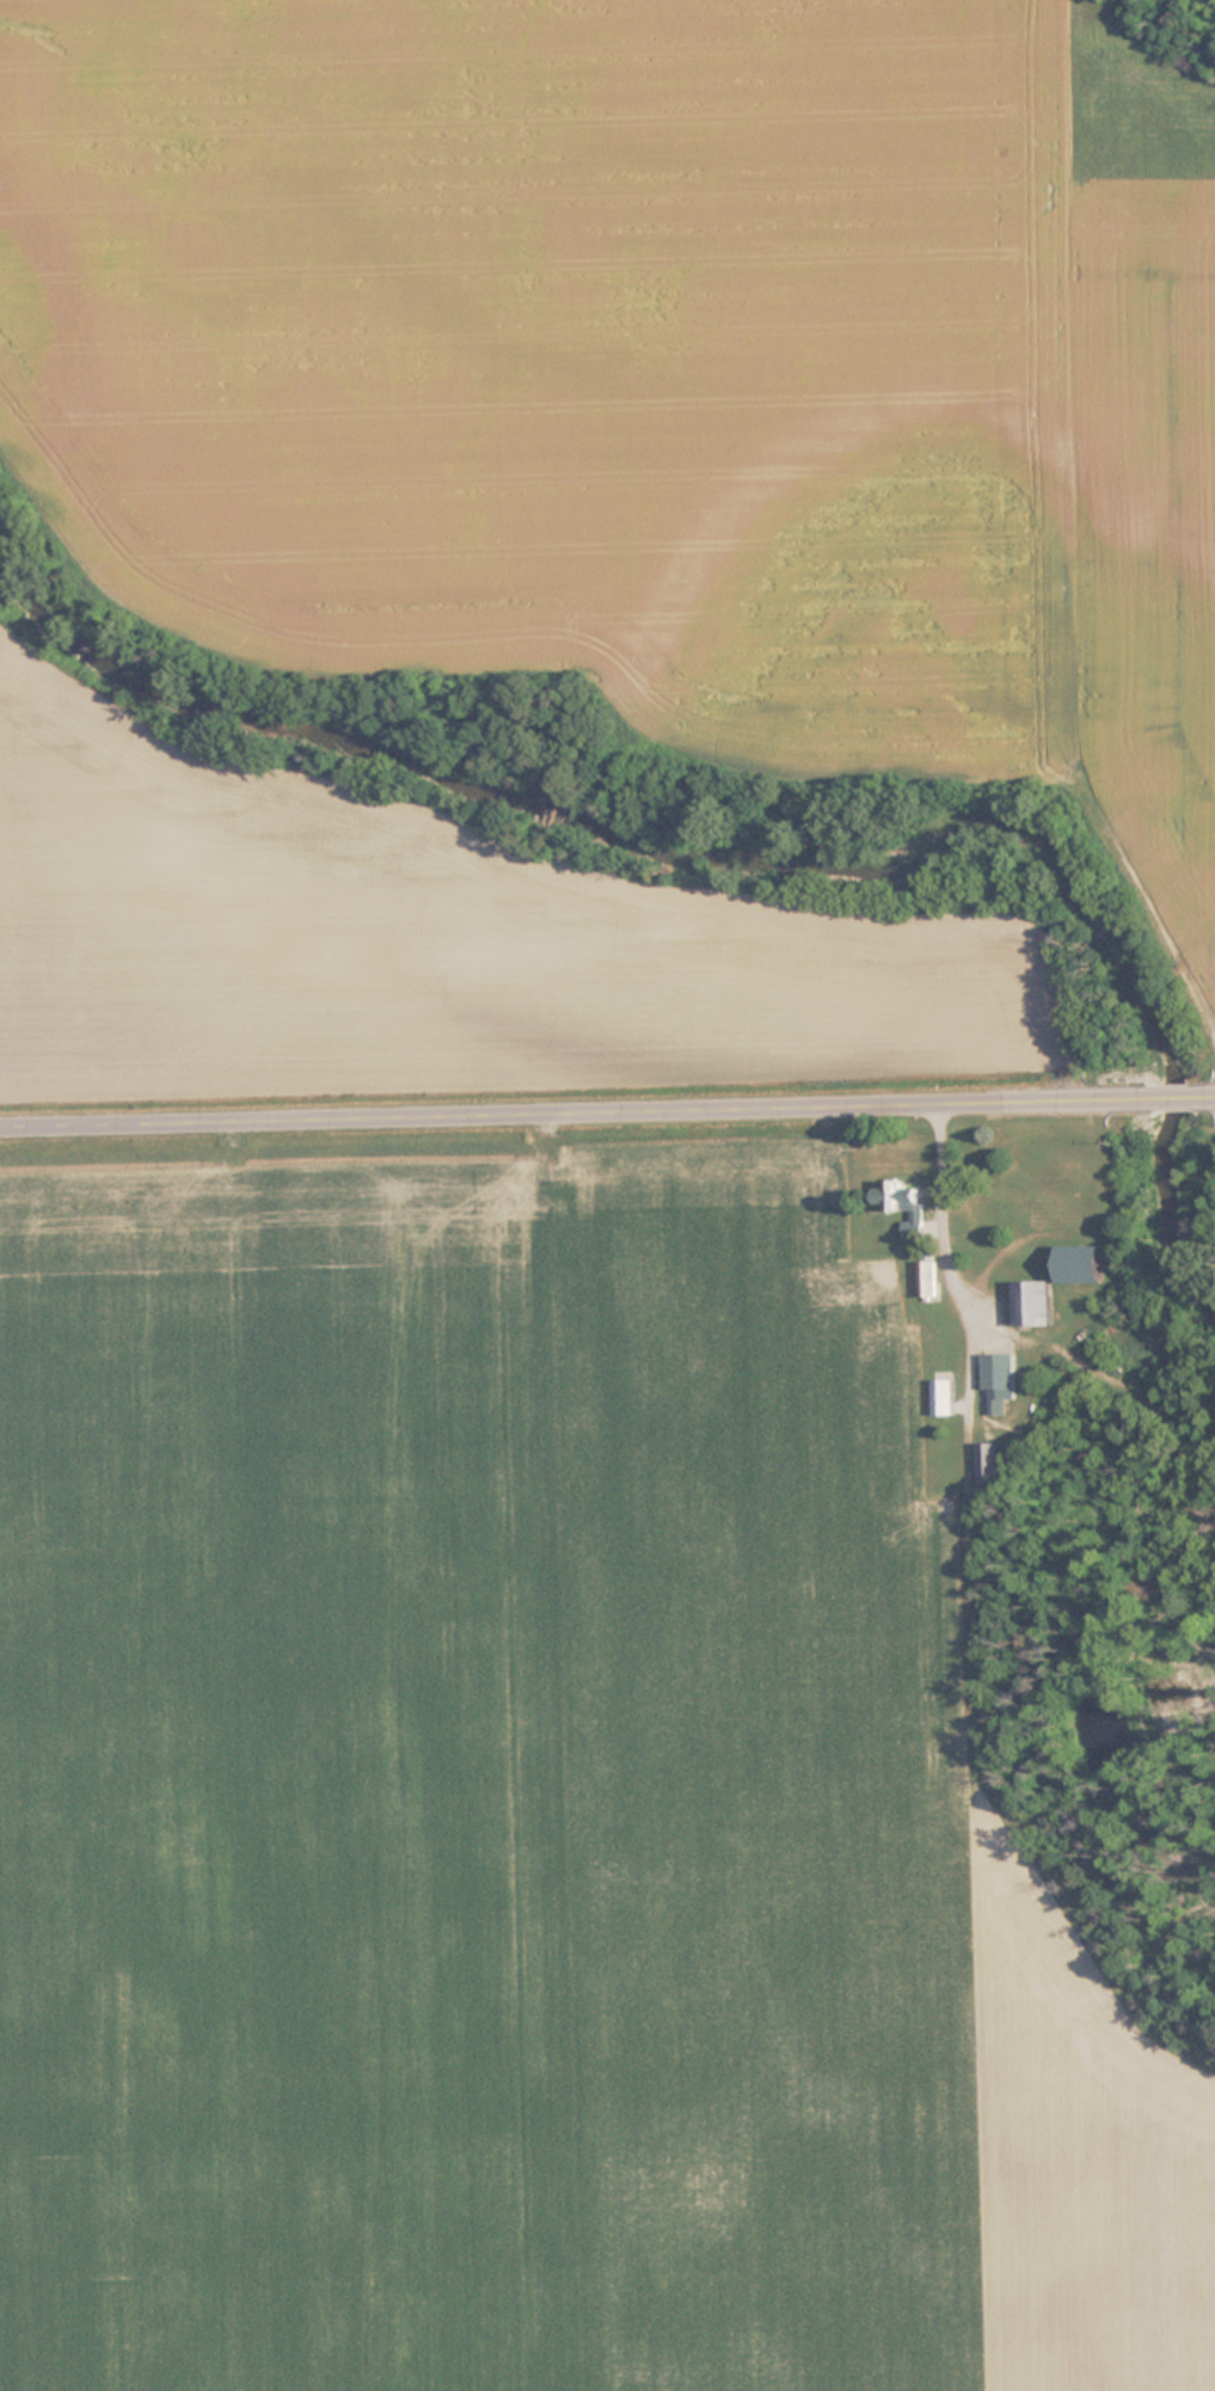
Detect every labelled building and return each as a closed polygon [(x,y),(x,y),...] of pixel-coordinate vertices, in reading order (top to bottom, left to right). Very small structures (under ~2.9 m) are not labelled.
[(904,1239),(922,1238),(920,1189),(903,1189),(903,1180),(887,1181),(887,1189),(874,1190),(875,1204),(886,1203),(886,1212),(912,1211),(912,1222),(904,1223),(904,1239)] [(1103,1246),(1059,1246),(1059,1283),(1103,1283),(1103,1246)] [(936,1262),(920,1262),(920,1298),(936,1298),(936,1262)] [(1053,1282),(1016,1282),(1016,1326),(1053,1326),(1053,1282)] [(1015,1354),(986,1354),(986,1414),(1006,1414),(1006,1400),(1015,1400),(1015,1354)] [(954,1379),(934,1379),(934,1415),(954,1415),(954,1379)] [(978,1484),(1002,1484),(1002,1442),(978,1442),(978,1484)]
